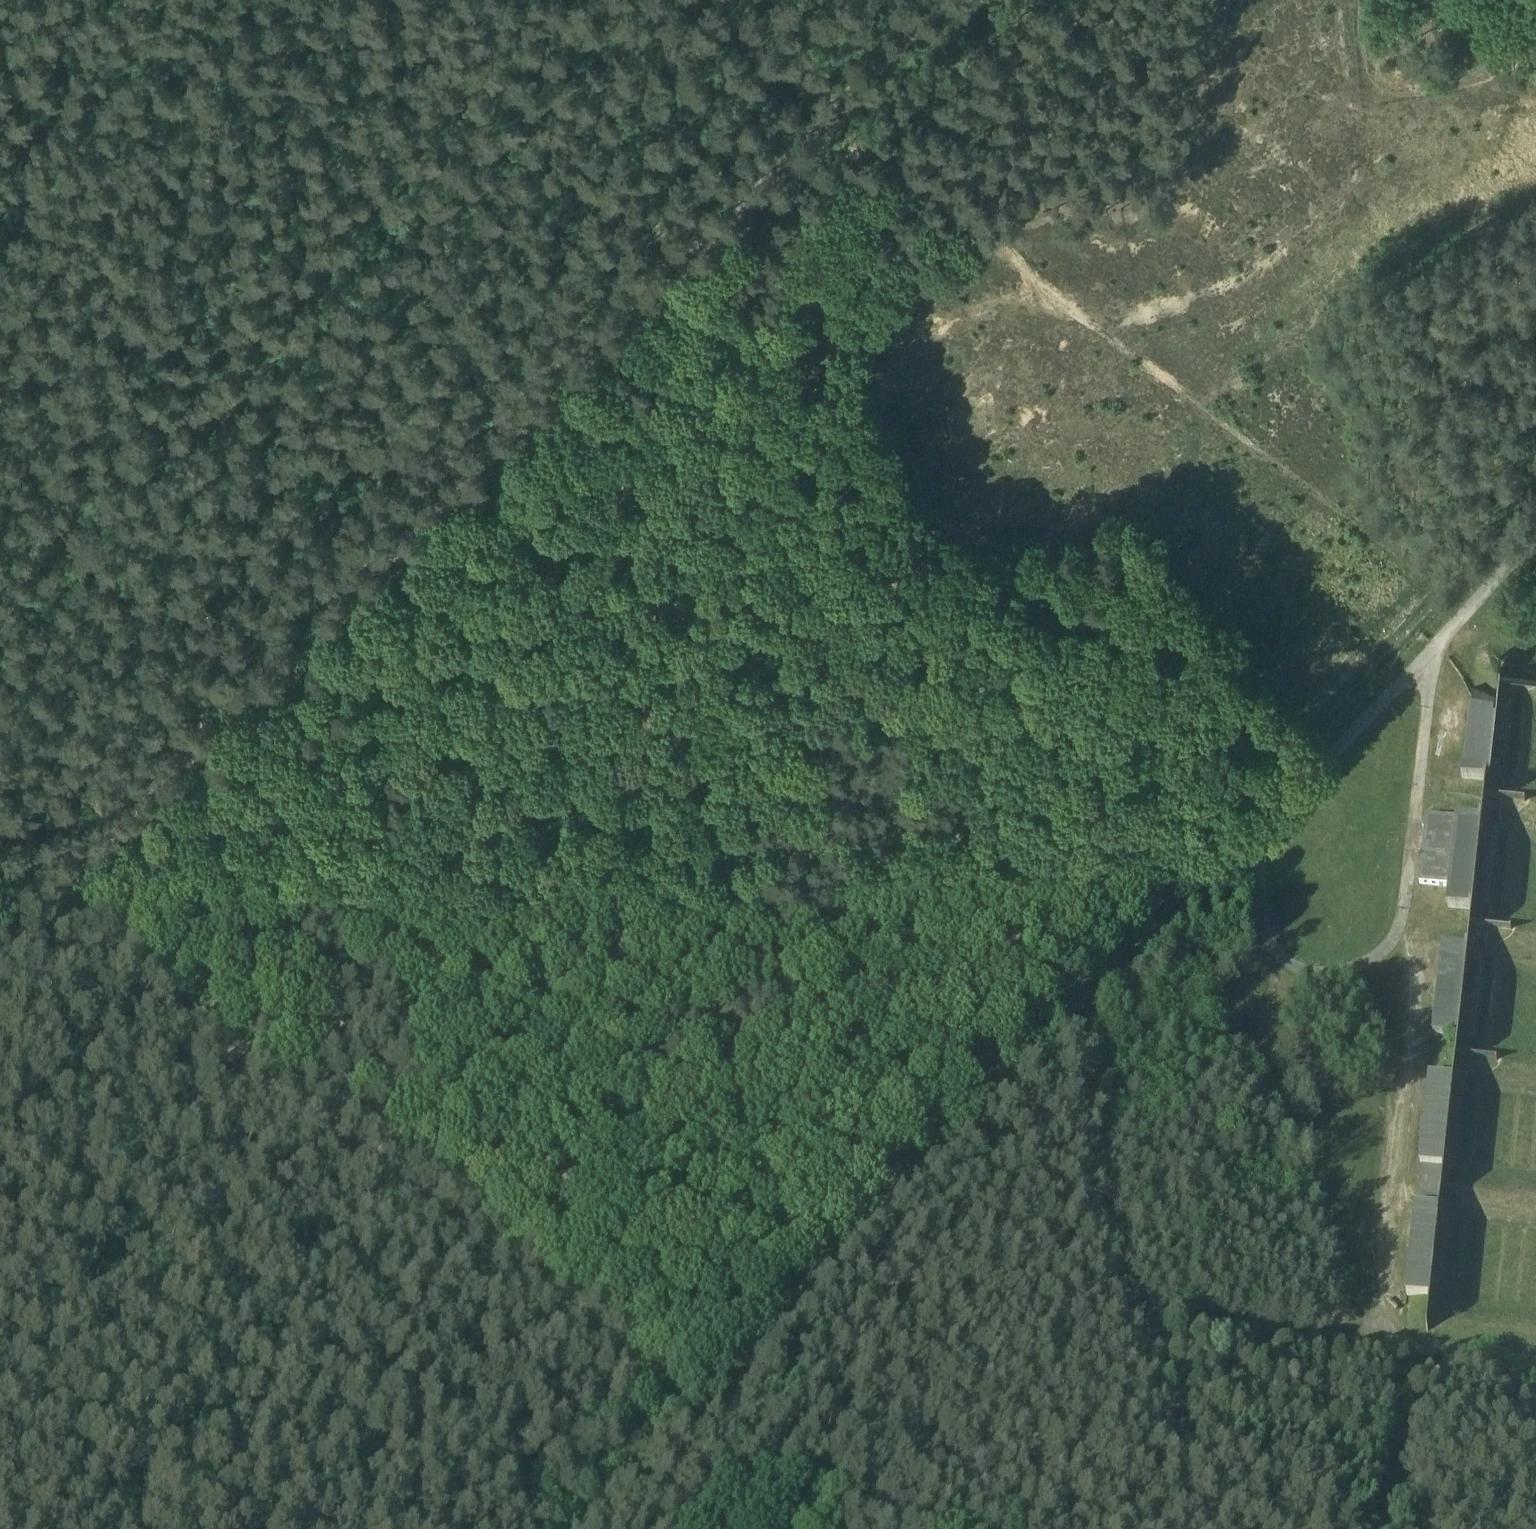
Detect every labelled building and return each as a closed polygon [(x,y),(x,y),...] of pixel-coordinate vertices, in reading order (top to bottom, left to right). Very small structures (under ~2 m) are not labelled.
[(1483,767),(1497,769),(1504,686),(1466,683),(1458,776),(1482,778),(1483,767)] [(1469,907),(1474,818),(1424,815),(1420,881),(1445,882),(1444,906),(1469,907)] [(1436,945),(1432,1035),(1466,1037),(1469,962),(1463,962),(1463,947),(1436,945)] [(1404,1293),(1426,1296),(1445,1107),(1424,1104),(1404,1293)]
